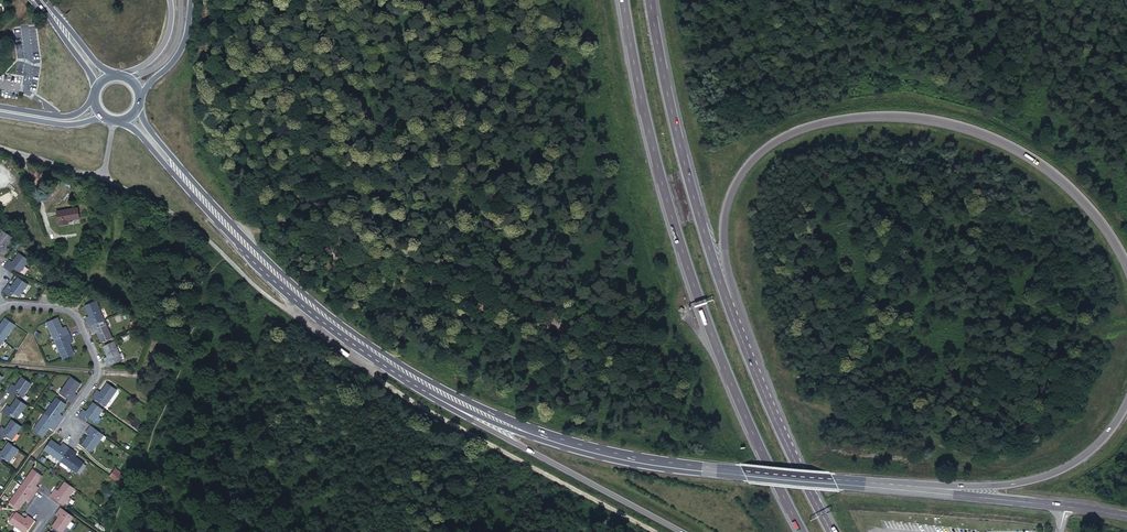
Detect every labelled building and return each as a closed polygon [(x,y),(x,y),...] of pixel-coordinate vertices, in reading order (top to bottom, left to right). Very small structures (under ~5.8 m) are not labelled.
[(75,207),(54,210),(56,223),(67,222),(67,217),(76,216),(75,207)] [(3,257),(9,249),(5,247),(12,238),(3,231),(0,235),(0,255),(3,257)] [(12,263),(8,261),(3,268),(10,273),(13,269),(19,272),(28,259),(19,253),(12,263)] [(192,268),(187,275),(191,278),(197,272),(192,268)] [(12,288),(8,285),(3,293),(10,297),(13,293),(18,297),(27,284),(19,278),(12,288)] [(89,326),(99,322),(103,320),(95,301),(84,305),(89,316),(85,318),(89,326)] [(55,341),(69,335),(66,327),(62,328),(57,318),(47,322),(55,341)] [(3,342),(14,325),(6,319),(0,327),(0,339),(3,342)] [(99,322),(89,326),(93,334),(97,332),(102,343),(112,338),(105,324),(101,326),(99,322)] [(73,342),(69,335),(55,341),(64,360),(74,356),(69,344),(73,342)] [(108,357),(104,358),(108,366),(122,360),(113,341),(103,346),(108,357)] [(81,383),(73,377),(61,394),(69,400),(73,403),(78,396),(74,393),(81,383)] [(13,384),(7,392),(14,396),(17,392),(23,396),(32,383),(23,378),(17,387),(13,384)] [(98,389),(93,397),(97,400),(106,406),(118,389),(108,383),(102,392),(98,389)] [(54,415),(52,418),(58,423),(64,416),(60,414),(67,404),(58,398),(49,410),(54,415)] [(27,405),(18,399),(11,409),(7,406),(3,413),(9,418),(13,413),(18,417),(27,405)] [(79,417),(86,421),(89,417),(95,422),(103,409),(94,403),(88,412),(84,409),(79,417)] [(53,430),(58,423),(52,418),(46,414),(34,431),(42,437),(49,428),(53,430)] [(22,426),(13,420),(6,430),(2,427),(0,431),(0,436),(4,439),(7,435),(13,439),(22,426)] [(91,425),(86,433),(90,435),(83,445),(85,446),(93,452),(105,435),(91,425)] [(61,447),(51,439),(45,448),(58,458),(63,451),(66,454),(70,448),(64,443),(61,447)] [(2,462),(4,458),(10,462),(19,449),(10,443),(3,453),(0,451),(0,461),(2,462)] [(78,453),(70,448),(66,454),(62,460),(79,472),(85,463),(75,456),(78,453)] [(63,451),(58,458),(62,460),(66,454),(63,451)] [(117,482),(123,473),(115,468),(109,476),(117,482)] [(29,490),(35,494),(40,487),(37,485),(44,475),(35,469),(23,485),(29,490)] [(56,488),(51,495),(64,504),(75,487),(67,481),(60,491),(56,488)] [(30,502),(35,494),(29,490),(26,493),(21,489),(11,502),(20,509),(26,499),(30,502)] [(53,527),(61,531),(63,531),(71,520),(66,516),(69,512),(62,507),(57,514),(60,517),(53,527)] [(38,521),(29,515),(26,519),(18,513),(12,522),(26,531),(30,531),(38,521)]
